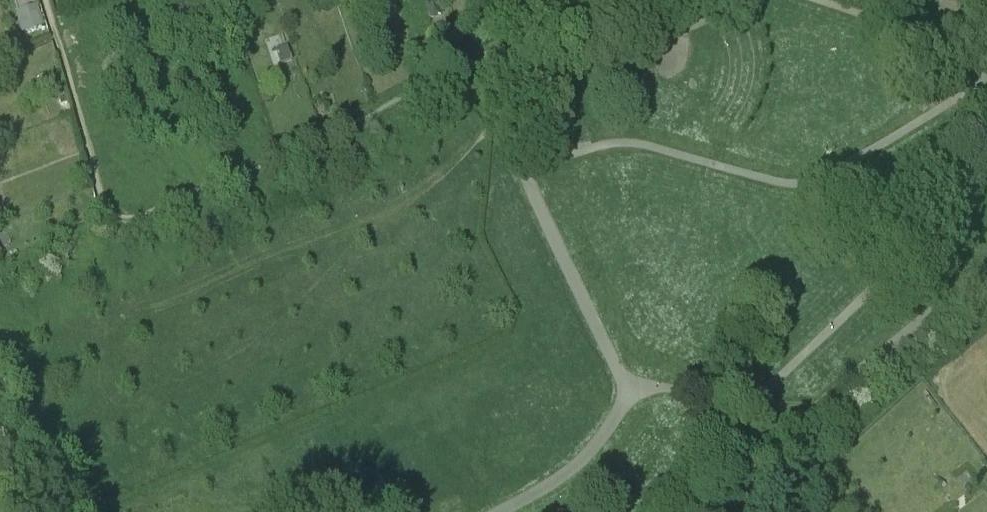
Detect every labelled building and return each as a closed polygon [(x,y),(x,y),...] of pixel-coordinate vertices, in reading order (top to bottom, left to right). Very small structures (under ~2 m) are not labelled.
[(41,11),(20,14),(24,37),(45,33),(41,11)] [(470,27),(457,34),(460,41),(473,35),(470,27)]
